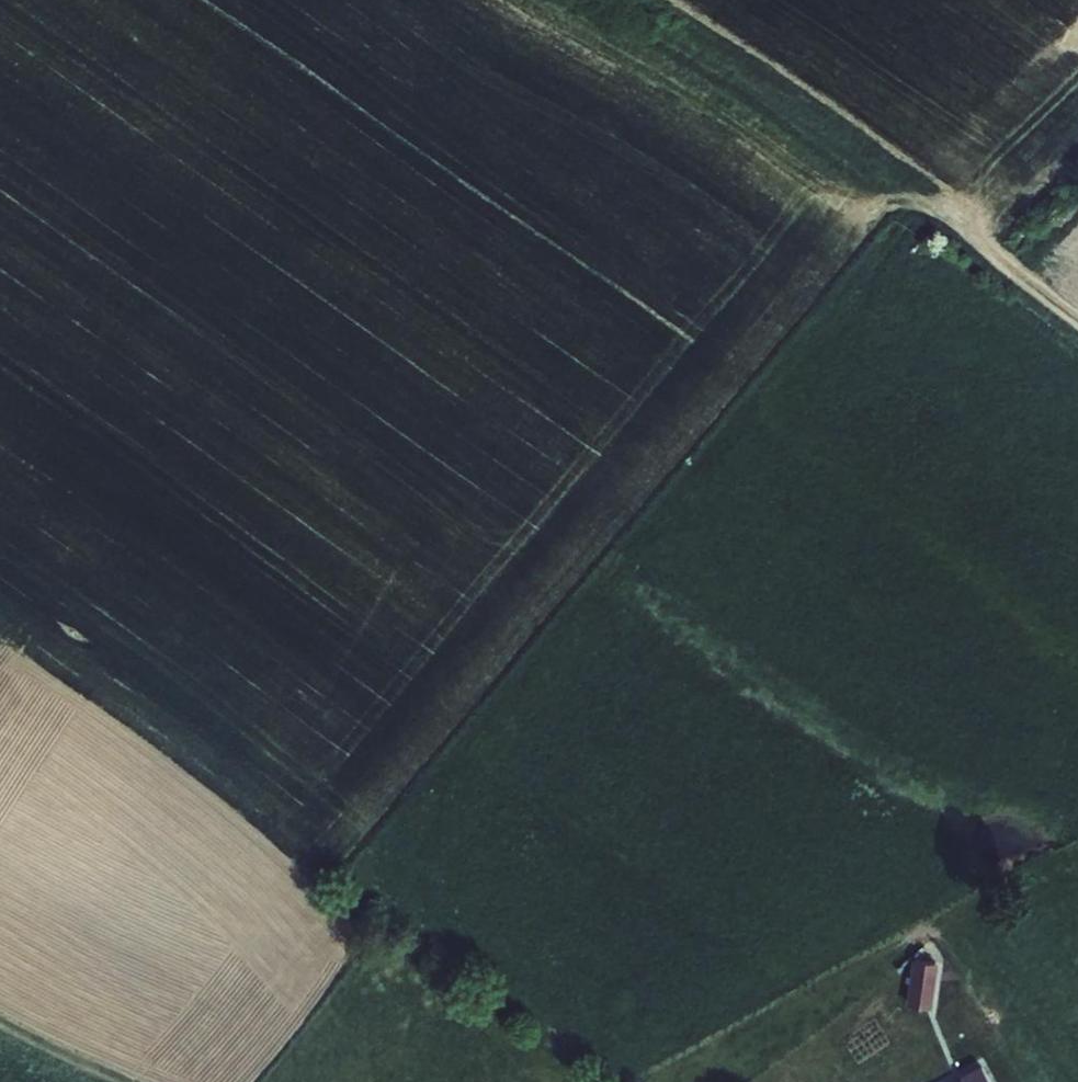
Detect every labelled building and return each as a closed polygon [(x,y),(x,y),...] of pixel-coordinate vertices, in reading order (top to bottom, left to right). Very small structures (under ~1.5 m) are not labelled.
[(911,969),(906,1002),(930,1006),(935,973),(911,969)] [(980,1064),(959,1075),(962,1080),(958,1081),(990,1081),(980,1064)]
